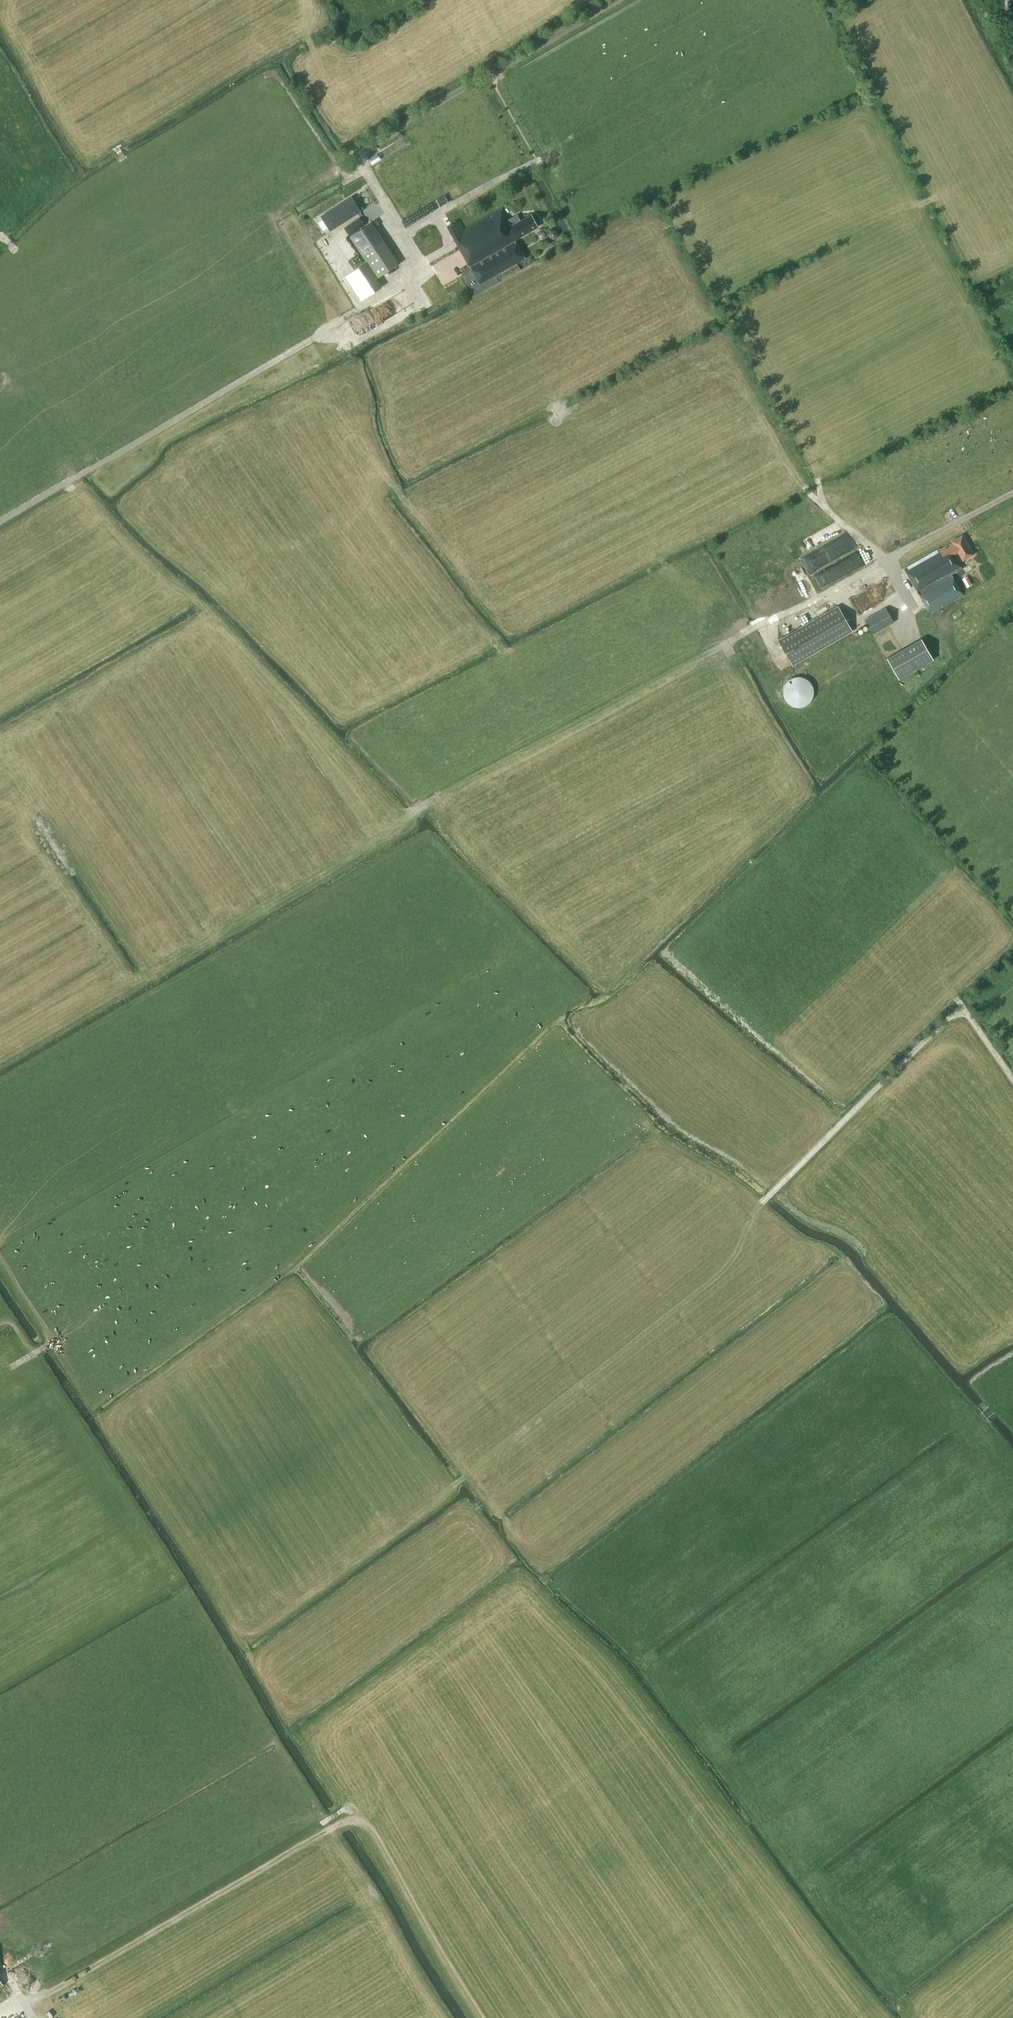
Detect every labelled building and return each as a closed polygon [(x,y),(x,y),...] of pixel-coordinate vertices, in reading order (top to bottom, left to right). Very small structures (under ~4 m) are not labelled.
[(321,216),(330,230),(335,226),(335,227),(360,210),(354,201),(350,204),(347,200),(326,213),(321,216)] [(458,221),(448,227),(447,228),(480,284),(525,257),(515,240),(539,226),(532,214),(520,221),(517,215),(508,220),(502,208),(464,230),(458,221)] [(360,218),(345,228),(350,235),(365,225),(360,218)] [(400,263),(372,221),(350,236),(378,278),(400,263)] [(537,233),(537,236),(539,239),(543,239),(546,237),(546,233),(544,230),(540,230),(537,233)] [(463,292),(464,295),(470,293),(465,279),(446,287),(451,297),(463,292)] [(963,560),(974,554),(962,534),(951,541),(952,542),(939,549),(939,548),(905,568),(931,613),(962,595),(952,574),(962,568),(955,556),(960,554),(963,560)] [(804,557),(811,571),(845,554),(838,540),(804,557)] [(967,576),(962,579),(967,587),(972,584),(967,576)] [(838,605),(778,639),(793,665),(853,631),(838,605)] [(886,607),(865,619),(873,634),(894,622),(886,607)] [(899,679),(934,659),(921,638),(887,657),(899,679)] [(784,677),(783,704),(809,704),(810,677),(784,677)]
